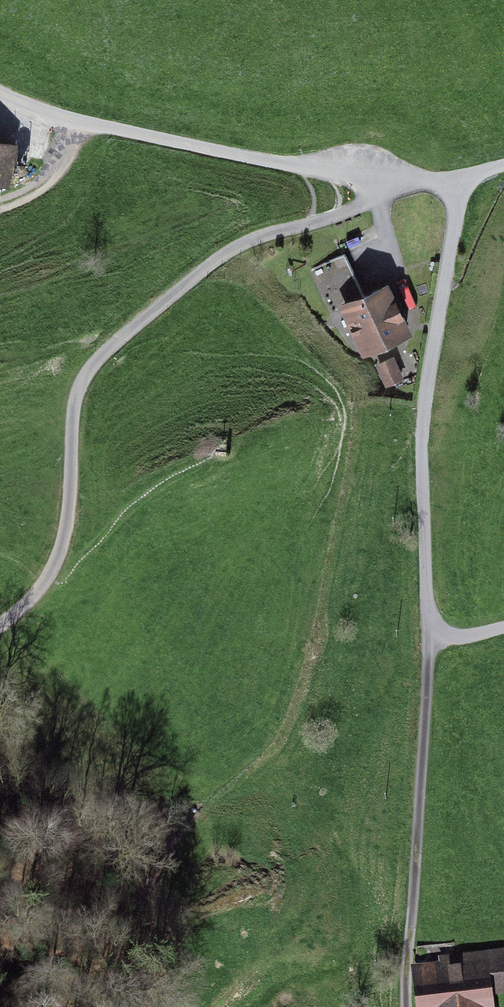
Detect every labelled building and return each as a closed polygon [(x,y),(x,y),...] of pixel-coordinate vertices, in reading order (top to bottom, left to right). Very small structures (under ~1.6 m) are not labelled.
[(365,349),(405,332),(383,278),(342,294),(365,349)] [(376,364),(384,382),(400,375),(392,357),(376,364)] [(426,1006),(491,1006),(490,991),(503,990),(503,951),(422,958),(426,1006)]
